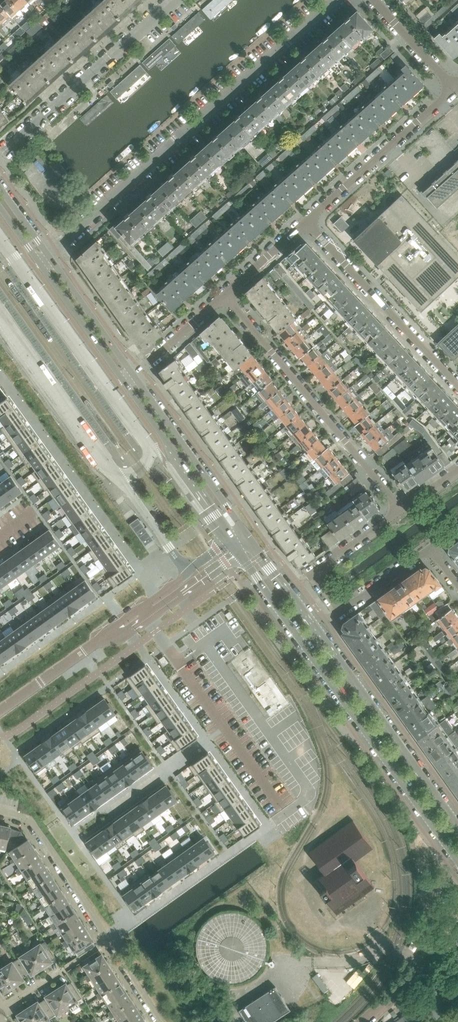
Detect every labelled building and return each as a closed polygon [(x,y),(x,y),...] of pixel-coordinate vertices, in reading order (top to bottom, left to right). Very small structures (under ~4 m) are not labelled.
[(1,5),(12,18),(20,10),(11,0),(6,0),(1,5)] [(26,0),(11,0),(20,10),(28,3),(26,0)] [(106,2),(105,1),(104,1),(120,19),(142,0),(108,0),(106,2)] [(202,10),(210,20),(211,19),(214,22),(229,8),(227,6),(234,0),(212,0),(202,10)] [(97,40),(120,19),(104,1),(103,3),(104,4),(94,13),(93,11),(92,12),(91,13),(92,15),(82,23),(82,24),(97,40)] [(1,5),(0,4),(0,21),(5,26),(11,21),(14,24),(16,22),(12,18),(1,5)] [(435,14),(428,6),(419,14),(422,17),(428,12),(432,17),(432,16),(435,14)] [(362,36),(367,32),(370,36),(371,35),(369,33),(374,29),(357,11),(336,30),(351,46),(360,38),(362,40),(364,38),(362,36)] [(181,42),(205,20),(199,12),(173,34),(181,42)] [(428,21),(430,18),(432,17),(428,12),(422,17),(419,20),(423,25),(426,23),(428,21)] [(0,21),(0,28),(1,29),(2,28),(6,33),(9,30),(5,26),(0,21)] [(26,31),(32,26),(29,22),(22,27),(26,31)] [(73,61),(97,40),(82,24),(82,23),(81,22),(79,24),(80,25),(71,34),(69,32),(67,35),(68,36),(59,44),(59,45),(73,61)] [(450,31),(457,40),(457,24),(450,31)] [(439,34),(433,28),(430,31),(436,37),(439,34)] [(345,55),(343,53),(351,46),(336,30),(314,50),(329,66),(335,61),(336,63),(337,62),(336,60),(342,54),(344,56),(345,55)] [(450,31),(446,35),(445,34),(441,37),(439,34),(435,38),(453,58),(455,56),(456,56),(457,54),(457,40),(450,31)] [(149,69),(174,46),(168,39),(142,61),(149,69)] [(50,82),(73,61),(59,45),(59,44),(58,43),(55,45),(57,46),(47,55),(46,53),(44,56),(45,57),(36,65),(35,66),(50,82)] [(384,59),(393,51),(389,47),(384,51),(381,48),(376,53),(379,56),(380,55),(384,59)] [(318,75),(329,66),(314,50),(292,69),(307,86),(316,77),(318,79),(320,77),(318,75)] [(373,69),(381,62),(378,59),(370,66),(373,69)] [(148,72),(140,63),(109,92),(115,99),(121,105),(151,78),(146,73),(148,72)] [(26,104),(50,82),(35,66),(36,65),(35,64),(32,66),(33,67),(25,75),(23,74),(22,75),(21,76),(22,77),(11,87),(26,104)] [(423,85),(406,65),(401,70),(404,73),(398,78),(413,95),(422,87),(421,87),(423,85)] [(297,95),(307,86),(292,69),(270,89),(285,105),(294,97),(296,98),(298,97),(297,95)] [(355,85),(362,79),(359,76),(352,81),(355,85)] [(413,95),(398,78),(376,98),(391,115),(413,95)] [(279,113),(278,112),(285,105),(270,89),(248,109),(263,125),(269,120),(270,121),(272,120),(270,118),(276,113),(278,115),(279,113)] [(112,104),(105,96),(81,118),(86,124),(90,126),(97,119),(96,118),(112,104)] [(332,105),(339,100),(336,96),(329,102),(332,105)] [(391,115),(376,98),(354,117),(369,134),(377,127),(391,115)] [(346,110),(340,102),(337,105),(343,112),(346,110)] [(10,121),(5,114),(3,115),(0,112),(2,111),(1,109),(0,110),(0,128),(10,121)] [(253,134),(263,125),(248,109),(226,129),(241,145),(251,136),(252,137),(254,136),(253,134)] [(369,134),(354,117),(332,137),(347,154),(355,147),(369,134)] [(230,154),(241,145),(226,129),(204,148),(218,165),(228,156),(230,158),(231,157),(232,156),(230,154)] [(296,138),(301,134),(297,130),(293,134),(296,138)] [(347,154),(332,137),(310,157),(325,174),(347,154)] [(208,174),(218,165),(204,148),(182,168),(196,184),(206,176),(208,177),(210,176),(208,174)] [(273,157),(278,153),(275,149),(270,154),(273,157)] [(266,163),(272,158),(270,155),(264,161),(266,163)] [(325,174),(310,157),(288,176),(303,193),(325,174)] [(457,159),(457,160),(455,163),(454,163),(455,164),(448,170),(447,169),(446,170),(447,170),(443,173),(443,174),(437,180),(436,180),(435,180),(432,183),(432,184),(423,192),(423,193),(424,193),(427,197),(427,198),(436,208),(436,207),(437,208),(437,207),(448,198),(449,198),(448,197),(457,189),(457,160),(457,159)] [(191,192),(190,190),(196,184),(182,168),(160,188),(175,204),(181,198),(182,200),(184,199),(182,197),(188,192),(190,193),(191,192)] [(303,193),(288,176),(266,196),(282,213),(303,193)] [(165,213),(175,204),(160,188),(138,208),(152,224),(163,215),(164,216),(165,215),(166,214),(165,213)] [(353,240),(421,312),(457,278),(457,255),(439,235),(402,195),(353,240)] [(282,213),(266,196),(245,215),(260,232),(282,213)] [(222,204),(218,199),(214,203),(218,208),(222,204)] [(143,233),(152,224),(138,208),(116,227),(115,227),(123,235),(125,237),(126,239),(128,241),(130,243),(131,243),(141,234),(142,236),(143,235),(144,234),(143,233)] [(213,213),(208,208),(203,213),(207,217),(213,213)] [(260,232),(245,215),(223,235),(238,252),(260,232)] [(202,221),(197,216),(191,221),(196,227),(202,221)] [(348,225),(343,220),(341,218),(335,224),(342,232),(349,226),(348,225)] [(445,230),(438,222),(434,225),(441,233),(445,230)] [(189,233),(193,228),(190,224),(185,229),(189,233)] [(118,239),(119,238),(123,235),(115,227),(116,227),(115,225),(109,230),(118,239)] [(238,252),(223,235),(201,254),(209,263),(216,271),(238,252)] [(92,280),(112,266),(109,263),(100,250),(103,248),(97,241),(77,259),(89,274),(88,275),(92,280)] [(166,254),(173,248),(169,243),(162,249),(159,252),(163,256),(165,254),(166,254)] [(324,261),(320,257),(319,257),(306,243),(303,246),(301,244),(286,257),(291,263),(291,264),(293,263),(307,277),(324,261)] [(216,271),(209,263),(201,254),(191,263),(179,274),(194,291),(216,271)] [(344,283),(340,279),(333,272),(328,266),(324,261),(307,277),(316,287),(317,288),(327,299),(344,283)] [(282,278),(286,274),(287,273),(279,264),(274,268),(282,278)] [(129,291),(121,280),(126,276),(124,274),(119,277),(112,266),(92,280),(96,285),(106,298),(105,299),(109,305),(129,291)] [(280,277),(273,269),(269,273),(275,281),(280,277)] [(194,291),(179,274),(168,284),(157,294),(172,311),(194,291)] [(274,293),(267,284),(268,282),(264,277),(247,293),(249,295),(248,296),(257,307),(274,293)] [(284,285),(279,279),(275,283),(279,288),(284,285)] [(364,305),(360,300),(360,301),(348,288),(344,283),(327,299),(347,321),(364,305)] [(297,297),(287,285),(284,288),(287,291),(283,295),(290,303),(297,297)] [(146,315),(138,304),(143,300),(141,298),(136,301),(129,291),(109,305),(113,309),(123,323),(122,323),(126,328),(146,315)] [(268,320),(285,306),(274,293),(257,307),(268,320)] [(306,307),(297,297),(290,303),(291,305),(296,301),(303,309),(306,307)] [(384,327),(380,322),(368,310),(369,310),(364,305),(347,321),(367,343),(384,327)] [(278,333),(294,319),(295,318),(285,306),(268,320),(278,333)] [(148,346),(164,332),(159,327),(158,327),(156,324),(154,326),(146,315),(126,328),(130,334),(130,333),(141,348),(148,346)] [(213,344),(231,329),(222,318),(221,319),(220,317),(201,334),(207,341),(208,340),(212,345),(213,344)] [(298,331),(301,328),(302,328),(294,319),(278,333),(286,341),(298,331)] [(331,333),(324,325),(319,328),(322,329),(328,336),(331,333)] [(438,343),(453,359),(454,359),(457,355),(457,325),(438,343)] [(400,344),(394,338),(388,332),(389,332),(384,327),(367,343),(387,364),(405,349),(400,344)] [(224,356),(241,342),(231,329),(213,344),(224,356)] [(293,350),(307,339),(303,334),(301,335),(298,331),(286,341),(293,350)] [(351,338),(355,335),(355,334),(352,331),(346,336),(342,333),(337,338),(344,344),(350,338),(351,338)] [(203,352),(196,343),(199,340),(196,338),(192,342),(194,344),(196,348),(201,354),(203,352)] [(300,359),(301,357),(315,346),(308,338),(307,339),(293,350),(300,359)] [(308,365),(321,355),(317,350),(319,347),(323,343),(321,340),(315,346),(301,357),(308,365)] [(234,369),(252,355),(241,342),(224,356),(234,369)] [(199,354),(190,343),(185,348),(194,358),(199,354)] [(315,374),(328,363),(324,359),(326,357),(325,355),(330,351),(328,349),(321,355),(308,365),(315,374)] [(348,355),(347,354),(348,353),(345,349),(338,355),(342,359),(348,355)] [(420,366),(414,360),(409,354),(409,353),(405,349),(387,364),(398,376),(395,378),(405,389),(425,370),(421,366),(420,366)] [(210,361),(203,352),(201,354),(208,363),(210,361)] [(246,374),(259,364),(252,355),(234,369),(229,372),(232,375),(235,372),(236,374),(242,369),(246,374)] [(365,365),(359,359),(359,360),(356,357),(354,359),(362,368),(365,365)] [(359,366),(353,359),(350,361),(353,366),(352,367),(355,370),(359,366)] [(191,386),(177,367),(179,365),(176,360),(164,368),(159,372),(166,382),(164,384),(167,388),(168,387),(175,397),(191,386)] [(322,382),(335,372),(328,363),(315,374),(322,382)] [(253,382),(265,372),(259,364),(246,374),(253,382)] [(370,371),(365,366),(362,368),(367,374),(370,371)] [(329,391),(341,380),(337,375),(343,370),(340,367),(335,372),(322,382),(329,391)] [(223,378),(219,372),(219,373),(217,370),(214,370),(214,369),(212,371),(219,381),(223,378)] [(440,388),(435,382),(429,375),(425,370),(405,389),(404,389),(415,400),(418,397),(428,408),(445,392),(441,387),(440,388)] [(256,394),(271,382),(273,381),(265,372),(253,382),(245,389),(248,391),(251,388),(256,394)] [(371,380),(370,379),(366,374),(360,379),(365,385),(371,380)] [(383,389),(393,380),(388,375),(378,384),(383,389)] [(336,399),(349,389),(341,380),(329,391),(336,399)] [(263,403),(266,400),(278,390),(271,382),(256,394),(255,395),(262,403),(262,404),(263,403)] [(380,391),(373,383),(369,386),(376,395),(376,394),(380,391)] [(208,411),(198,397),(191,386),(175,397),(193,422),(208,411)] [(342,408),(358,395),(352,386),(349,389),(336,399),(342,408)] [(230,387),(226,391),(233,399),(237,395),(233,391),(230,387)] [(273,409),(285,399),(278,390),(266,400),(273,409)] [(365,403),(360,397),(365,394),(363,391),(358,395),(342,408),(349,416),(363,406),(365,403)] [(449,397),(445,392),(428,408),(438,419),(439,420),(448,430),(457,421),(457,407),(449,397)] [(0,402),(0,416),(14,406),(8,397),(0,402)] [(400,403),(396,397),(392,400),(397,406),(400,403)] [(274,421),(276,420),(279,417),(292,407),(285,399),(273,409),(268,413),(274,421)] [(250,413),(244,405),(241,408),(247,415),(250,413)] [(407,416),(413,410),(409,405),(402,412),(407,416)] [(0,416),(0,420),(5,426),(21,415),(14,406),(0,416)] [(367,415),(369,413),(363,406),(349,416),(356,424),(367,415)] [(286,426),(299,416),(292,407),(279,417),(286,426)] [(402,415),(397,409),(394,412),(399,418),(402,415)] [(226,435),(216,422),(208,411),(193,422),(211,446),(226,435)] [(5,426),(1,429),(7,438),(27,424),(21,415),(5,426)] [(362,435),(376,423),(372,419),(371,420),(367,415),(356,424),(355,426),(362,435)] [(293,434),(306,424),(299,416),(286,426),(280,431),(283,434),(285,431),(286,431),(289,429),(293,434)] [(428,428),(435,421),(432,418),(428,422),(429,423),(426,427),(428,429),(428,428)] [(435,421),(428,428),(431,431),(434,428),(438,424),(435,421)] [(448,430),(457,440),(457,441),(457,443),(457,421),(448,430)] [(369,443),(384,430),(377,422),(376,423),(362,435),(369,443)] [(27,424),(7,438),(13,446),(33,432),(27,424)] [(300,443),(312,432),(306,424),(293,434),(290,437),(297,445),(300,443)] [(403,436),(413,428),(409,425),(400,432),(403,436)] [(390,440),(392,438),(388,434),(386,432),(389,429),(387,428),(384,430),(369,443),(376,451),(385,443),(388,442),(390,440)] [(33,432),(13,446),(20,455),(39,441),(33,432)] [(306,452),(319,441),(312,432),(300,443),(303,446),(302,448),(306,452)] [(243,460),(234,446),(226,435),(211,446),(228,471),(243,460)] [(410,445),(405,439),(399,444),(404,450),(410,445)] [(276,447),(271,440),(268,443),(273,449),(276,447)] [(39,441),(20,455),(26,464),(30,461),(46,450),(39,441)] [(311,462),(326,449),(319,441),(306,452),(304,454),(311,462)] [(445,452),(453,445),(450,442),(446,446),(444,444),(441,447),(445,452)] [(389,448),(385,443),(376,451),(380,456),(389,448)] [(430,446),(429,444),(419,451),(417,448),(411,452),(414,456),(404,462),(418,482),(419,484),(445,466),(437,456),(436,454),(434,452),(433,450),(431,448),(430,446)] [(402,450),(398,445),(394,448),(398,454),(402,450)] [(319,470),(335,456),(328,448),(326,449),(311,462),(308,465),(310,467),(313,464),(318,470),(319,470)] [(398,455),(393,449),(387,454),(392,460),(398,455)] [(46,450),(30,461),(36,470),(52,459),(46,450)] [(443,452),(442,452),(437,456),(445,466),(450,462),(443,452)] [(390,459),(386,454),(381,458),(380,459),(384,464),(387,461),(390,459)] [(326,478),(330,475),(342,465),(335,456),(319,470),(326,478)] [(52,459),(36,470),(42,479),(58,468),(52,459)] [(261,484),(251,471),(243,460),(228,471),(246,496),(261,484)] [(418,482),(404,462),(403,461),(390,470),(387,471),(390,475),(393,473),(396,478),(394,479),(400,488),(402,486),(405,491),(418,482)] [(339,481),(349,474),(342,465),(330,475),(336,483),(337,483),(339,481)] [(297,472),(291,466),(288,469),(294,475),(297,472)] [(42,479),(39,482),(45,490),(64,476),(58,468),(42,479)] [(339,481),(342,485),(343,486),(353,478),(349,474),(339,481)] [(11,476),(1,483),(13,498),(22,492),(11,476)] [(64,476),(45,490),(51,499),(53,498),(71,485),(64,476)] [(310,491),(308,486),(304,482),(299,486),(303,491),(306,494),(310,491)] [(0,483),(0,499),(4,505),(13,498),(1,483),(0,483)] [(278,508),(268,495),(261,484),(246,496),(263,520),(278,508)] [(71,485),(53,498),(59,507),(77,494),(71,485)] [(379,509),(376,504),(377,503),(371,495),(370,496),(366,491),(353,501),(356,503),(366,518),(379,509)] [(313,502),(320,496),(316,492),(309,498),(313,502)] [(77,494),(59,507),(66,515),(68,514),(83,503),(77,494)] [(333,544),(368,520),(366,518),(356,503),(353,501),(342,509),(338,503),(332,507),(335,511),(326,517),(325,516),(324,517),(325,518),(324,519),(327,524),(331,530),(326,533),(333,544)] [(83,503),(68,514),(74,523),(90,512),(83,503)] [(296,533),(286,519),(278,508),(263,520),(280,544),(296,533)] [(74,523),(72,524),(78,533),(80,532),(96,521),(90,512),(74,523)] [(150,533),(139,518),(130,524),(140,540),(150,533)] [(96,521),(80,532),(87,540),(102,529),(96,521)] [(49,529),(40,536),(51,552),(61,545),(49,529)] [(102,529),(87,540),(93,549),(108,538),(102,529)] [(150,533),(140,540),(145,546),(154,540),(150,533)] [(310,553),(303,544),(296,533),(280,544),(288,555),(286,556),(290,560),(292,558),(299,567),(305,565),(316,557),(313,551),(310,553)] [(333,544),(326,533),(321,537),(329,548),(333,544)] [(40,536),(31,542),(43,558),(51,552),(40,536)] [(93,549),(89,552),(95,561),(99,558),(115,547),(108,538),(93,549)] [(31,542),(22,549),(34,565),(43,558),(31,542)] [(451,547),(450,548),(449,552),(450,553),(450,554),(457,564),(457,542),(451,547)] [(115,547),(99,558),(105,567),(121,555),(115,547)] [(22,549),(14,555),(25,571),(34,565),(22,549)] [(14,555),(5,561),(16,577),(25,571),(14,555)] [(121,555),(105,567),(112,575),(127,564),(121,555)] [(0,565),(0,573),(7,583),(16,577),(5,561),(0,565)] [(112,575),(108,578),(114,587),(134,573),(127,564),(112,575)] [(441,585),(429,570),(425,568),(422,570),(421,569),(402,582),(416,601),(435,587),(436,588),(441,585)] [(85,580),(76,587),(87,602),(96,596),(85,580)] [(416,601),(402,582),(377,600),(391,619),(416,601)] [(76,587),(67,593),(78,608),(87,602),(76,587)] [(67,593),(59,599),(70,615),(78,608),(67,593)] [(59,599),(50,606),(61,621),(70,615),(59,599)] [(385,614),(375,601),(369,605),(379,619),(385,614)] [(442,617),(451,609),(447,604),(438,611),(442,617)] [(50,606),(41,612),(52,627),(61,621),(50,606)] [(457,618),(457,617),(455,613),(454,614),(451,609),(442,617),(437,620),(444,629),(457,618)] [(41,612),(32,618),(43,634),(52,627),(41,612)] [(432,621),(438,616),(435,612),(429,616),(432,621)] [(367,628),(361,620),(363,619),(358,613),(346,622),(347,622),(343,625),(342,629),(345,632),(343,634),(344,636),(357,654),(376,640),(370,632),(371,631),(368,627),(367,628)] [(32,618),(23,624),(35,640),(43,634),(32,618)] [(457,632),(457,618),(444,629),(451,638),(457,632)] [(425,628),(421,623),(415,627),(419,632),(425,628)] [(23,624),(14,631),(25,646),(35,640),(23,624)] [(14,631),(6,637),(17,653),(25,646),(14,631)] [(431,639),(426,632),(422,635),(427,642),(431,639)] [(457,647),(457,632),(451,638),(447,641),(450,645),(454,642),(457,647)] [(0,641),(0,648),(8,659),(17,653),(6,637),(0,641)] [(389,656),(386,651),(383,647),(381,648),(376,640),(357,654),(374,678),(393,664),(387,657),(389,656)] [(414,654),(422,649),(419,645),(412,651),(414,654)] [(8,659),(0,648),(0,665),(8,659)] [(443,656),(438,649),(434,652),(439,658),(443,656)] [(450,658),(457,653),(455,649),(448,655),(450,658)] [(160,659),(159,660),(164,666),(169,663),(164,656),(163,657),(160,659)] [(406,680),(403,675),(400,671),(398,672),(393,664),(374,678),(391,702),(410,689),(405,681),(406,680)] [(145,665),(126,679),(132,688),(152,674),(145,665)] [(152,674),(132,688),(139,698),(143,695),(159,684),(152,674)] [(446,688),(451,695),(457,691),(457,689),(453,683),(446,688)] [(159,684),(143,695),(149,703),(165,692),(159,684)] [(424,704),(420,700),(417,695),(416,696),(410,689),(391,702),(409,727),(428,713),(422,705),(424,704)] [(149,703),(145,706),(151,715),(171,701),(165,692),(149,703)] [(104,698),(95,705),(106,721),(115,714),(112,709),(113,708),(109,703),(108,704),(104,698)] [(171,701),(151,715),(158,724),(162,721),(177,710),(171,701)] [(95,705),(86,711),(97,727),(106,721),(95,705)] [(177,710),(162,721),(168,730),(184,719),(177,710)] [(86,711),(77,718),(91,737),(100,731),(97,727),(86,711)] [(452,732),(447,725),(451,722),(448,718),(446,719),(441,722),(438,724),(429,712),(428,713),(409,727),(426,751),(447,737),(452,732)] [(77,718),(69,724),(80,740),(81,742),(83,743),(91,737),(77,718)] [(168,730),(165,733),(171,743),(191,728),(184,719),(168,730)] [(69,724),(60,730),(71,746),(72,748),(81,742),(80,740),(69,724)] [(191,728),(171,743),(178,752),(182,749),(197,738),(191,728)] [(60,730),(51,736),(62,752),(65,756),(74,750),(72,748),(71,746),(60,730)] [(51,736),(42,743),(53,758),(62,752),(51,736)] [(456,749),(447,737),(426,751),(444,776),(457,766),(457,752),(456,749)] [(42,743),(33,749),(45,765),(53,758),(42,743)] [(139,747),(130,754),(144,773),(153,767),(149,762),(151,761),(147,755),(145,756),(142,751),(139,747)] [(33,749),(24,756),(28,761),(26,762),(30,767),(32,766),(37,773),(46,767),(45,765),(33,749)] [(193,764),(189,767),(195,776),(197,775),(199,773),(215,762),(208,753),(193,764)] [(130,754),(121,760),(135,780),(144,773),(130,754)] [(121,760),(112,766),(126,786),(135,780),(121,760)] [(199,773),(197,775),(204,784),(221,771),(215,762),(199,773)] [(112,766),(103,773),(117,792),(126,786),(112,766)] [(444,776),(457,796),(457,766),(444,776)] [(221,771),(204,784),(210,793),(228,780),(221,771)] [(103,773),(95,779),(97,783),(109,799),(117,792),(103,773)] [(228,780),(210,793),(217,802),(235,790),(228,780)] [(97,783),(89,789),(100,805),(109,799),(97,783)] [(166,785),(157,792),(168,807),(177,801),(174,796),(175,795),(171,789),(170,790),(166,785)] [(89,789),(80,795),(91,811),(100,805),(89,789)] [(217,802),(215,804),(221,812),(225,809),(241,798),(235,790),(217,802)] [(157,792),(148,798),(159,814),(168,807),(157,792)] [(79,794),(70,800),(71,802),(82,817),(91,811),(80,795),(79,794)] [(148,798),(139,804),(151,820),(159,814),(148,798)] [(241,798),(225,809),(232,818),(247,807),(241,798)] [(71,802),(62,808),(66,814),(64,815),(68,820),(69,819),(73,824),(82,817),(71,802)] [(139,804),(131,811),(142,826),(151,820),(139,804)] [(232,818),(228,821),(234,830),(238,828),(254,816),(247,807),(232,818)] [(131,811),(122,817),(134,835),(136,836),(145,830),(142,826),(131,811)] [(254,816),(238,828),(245,837),(261,825),(254,816)] [(122,817),(113,823),(124,839),(126,841),(134,835),(122,817)] [(356,861),(373,848),(353,821),(330,837),(309,852),(325,874),(314,882),(322,894),(327,900),(333,910),(371,883),(367,876),(365,874),(359,865),(358,863),(356,861)] [(113,823),(104,829),(115,845),(118,849),(127,843),(126,841),(124,839),(113,823)] [(21,832),(11,828),(0,826),(0,847),(9,849),(21,832)] [(104,829),(95,836),(107,851),(115,845),(104,829)] [(34,849),(32,847),(28,840),(21,832),(9,849),(15,857),(10,861),(12,864),(17,860),(24,856),(34,849)] [(94,836),(85,842),(97,858),(106,851),(94,836)] [(204,838),(195,844),(206,860),(215,854),(211,848),(213,847),(209,842),(208,843),(204,838)] [(192,841),(183,847),(197,866),(206,860),(195,844),(192,841)] [(183,847),(174,853),(188,873),(197,866),(183,847)] [(18,873),(40,858),(34,849),(24,856),(17,860),(21,867),(16,870),(18,873)] [(174,853),(166,859),(168,863),(180,879),(188,873),(174,853)] [(28,878),(45,867),(40,858),(18,873),(19,875),(24,872),(28,878)] [(168,863),(160,870),(171,885),(180,879),(168,863)] [(29,891),(51,876),(45,867),(28,878),(33,885),(27,888),(29,891)] [(160,870),(151,876),(162,892),(171,885),(160,870)] [(148,872),(139,878),(153,898),(162,892),(151,876),(148,872)] [(40,896),(57,886),(51,876),(29,891),(31,893),(36,890),(40,896)] [(448,876),(438,883),(446,895),(456,888),(448,876)] [(139,878),(130,885),(144,904),(153,898),(139,878)] [(130,885),(121,891),(124,895),(128,900),(126,901),(130,907),(132,906),(135,911),(144,904),(130,885)] [(41,909),(63,895),(57,886),(40,896),(44,903),(39,906),(41,909)] [(52,915),(69,904),(63,895),(41,909),(43,912),(48,908),(52,915)] [(53,927),(75,913),(69,904),(52,915),(56,921),(51,924),(53,927)] [(28,917),(24,911),(20,916),(23,921),(28,917)] [(227,911),(213,916),(202,925),(195,938),(194,953),(198,967),(208,978),(221,985),(235,986),(249,981),(260,972),(267,959),(268,944),(264,931),(254,919),(241,913),(227,911)] [(64,933),(80,922),(75,913),(53,927),(54,930),(59,926),(64,933)] [(64,945),(86,931),(80,922),(64,933),(68,939),(63,942),(64,945)] [(95,946),(91,941),(92,940),(86,931),(64,945),(66,948),(71,945),(79,956),(95,946)] [(56,957),(45,941),(33,950),(31,947),(29,949),(42,968),(51,962),(51,961),(56,957)] [(417,948),(411,943),(408,947),(414,952),(417,948)] [(42,968),(29,949),(27,950),(29,952),(17,960),(19,963),(27,976),(32,973),(32,974),(42,968)] [(86,979),(108,965),(102,956),(101,956),(98,951),(82,962),(90,973),(85,977),(86,979)] [(27,976),(19,963),(17,960),(5,968),(3,966),(1,967),(14,986),(23,980),(22,979),(27,976)] [(97,985),(114,974),(108,965),(86,979),(88,982),(93,979),(97,985)] [(1,967),(0,968),(0,970),(0,971),(0,993),(3,991),(4,992),(14,986),(1,967)] [(98,997),(120,983),(114,974),(97,985),(101,991),(96,995),(98,997)] [(85,1003),(72,982),(66,985),(66,984),(56,991),(69,1009),(70,1009),(72,1012),(85,1003)] [(109,1003),(126,992),(120,983),(98,997),(100,1000),(105,997),(109,1003)] [(291,1010),(290,1009),(289,1010),(280,997),(281,996),(281,995),(280,996),(275,988),(276,988),(275,986),(239,1010),(240,1011),(241,1011),(245,1018),(244,1019),(245,1020),(246,1019),(248,1021),(272,1021),(291,1010)] [(69,1009),(56,991),(47,997),(48,998),(43,1001),(53,1017),(65,1009),(67,1011),(69,1009)] [(110,1016),(132,1001),(126,992),(109,1003),(113,1010),(108,1013),(110,1016)] [(43,1001),(38,1004),(38,1003),(28,1009),(37,1021),(45,1021),(53,1017),(43,1001)] [(121,1021),(138,1010),(132,1001),(110,1016),(111,1018),(117,1015),(121,1021)] [(28,1009),(19,1015),(19,1016),(14,1019),(16,1021),(37,1021),(28,1009)] [(143,1020),(138,1010),(121,1021),(140,1021),(143,1020)] [(408,1013),(400,1019),(398,1017),(394,1020),(396,1021),(415,1021),(408,1013)]
